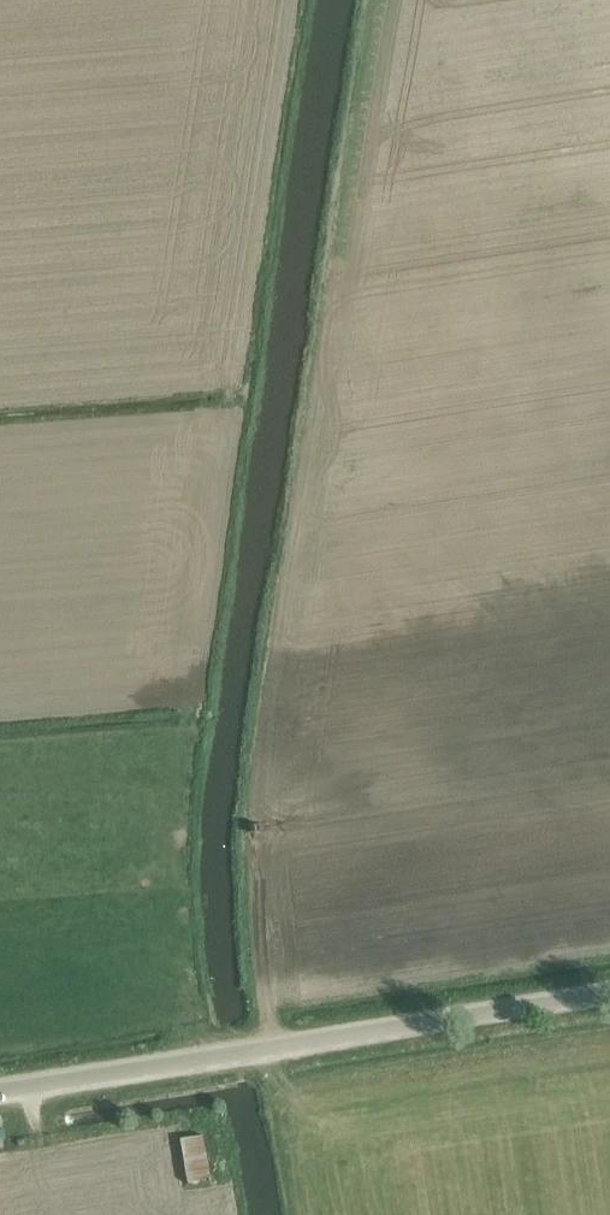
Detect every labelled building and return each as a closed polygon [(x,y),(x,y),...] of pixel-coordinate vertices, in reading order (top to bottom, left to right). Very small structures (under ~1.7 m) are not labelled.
[(186,1182),(209,1177),(200,1134),(177,1138),(186,1182)]
